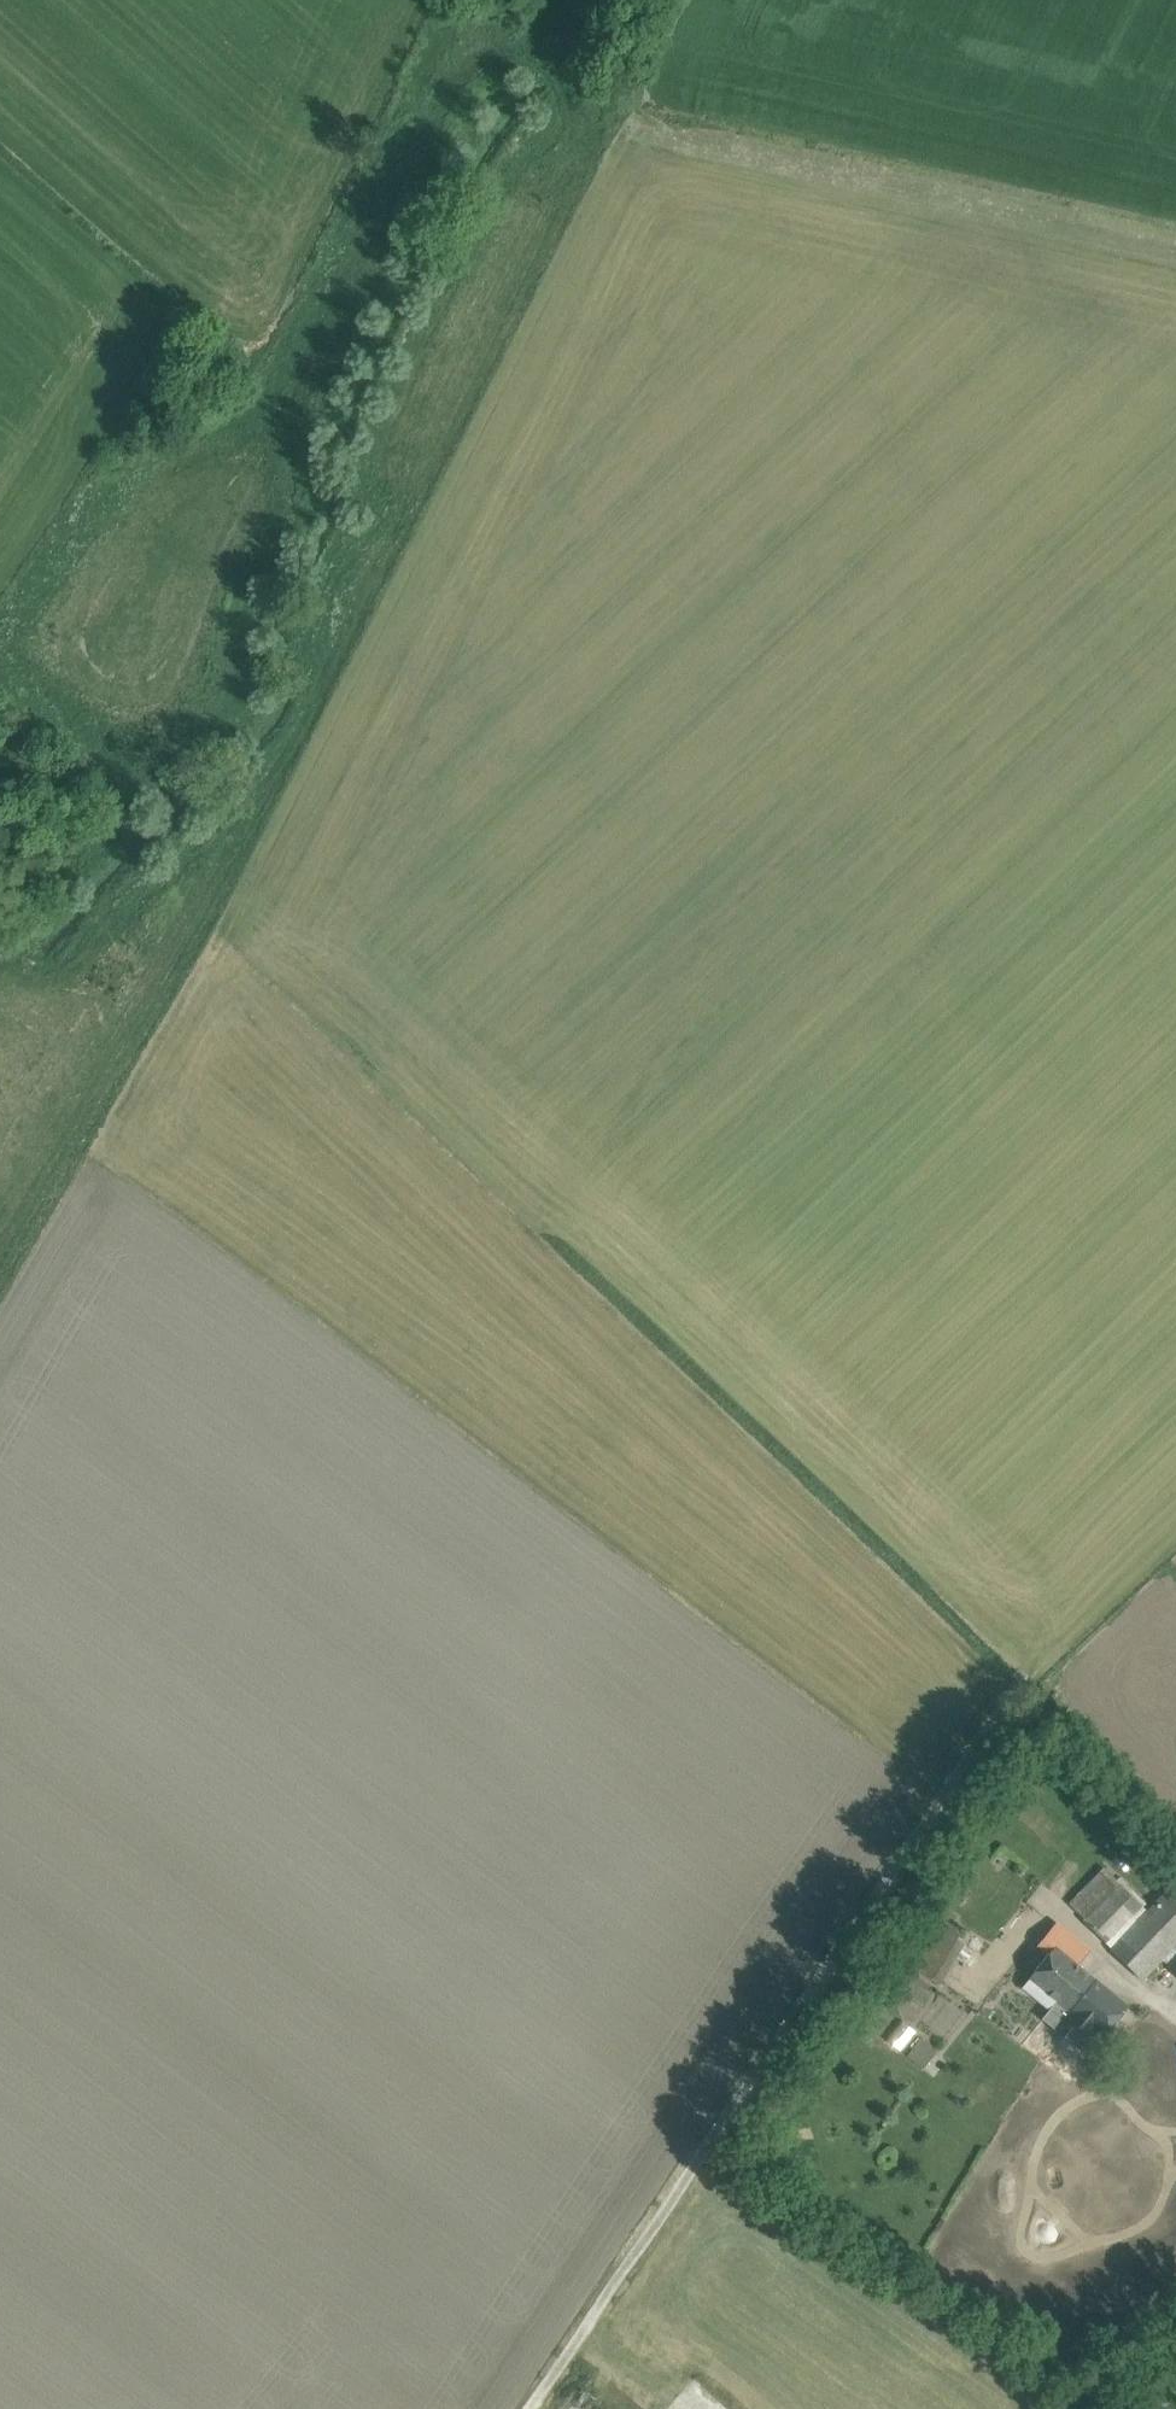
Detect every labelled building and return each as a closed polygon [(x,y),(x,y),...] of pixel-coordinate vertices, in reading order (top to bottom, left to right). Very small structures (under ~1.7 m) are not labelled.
[(1122,1884),(1105,1867),(1069,1903),(1087,1920),(1122,1884)] [(1087,1920),(1084,1923),(1108,1946),(1146,1907),(1122,1884),(1087,1920)] [(1150,1911),(1113,1950),(1142,1979),(1162,1959),(1175,1945),(1175,1885),(1150,1911)] [(916,1969),(941,1984),(957,1957),(976,1969),(983,1957),(956,1941),(963,1931),(945,1920),(916,1969)] [(1077,1964),(1089,1950),(1058,1925),(1041,1945),(1051,1953),(1031,1978),(1057,1999),(1067,2007),(1092,1976),(1077,1964)] [(1057,1999),(1044,2016),(1062,2032),(1083,2048),(1096,2032),(1103,2038),(1129,2006),(1092,1976),(1067,2007),(1057,1999)] [(1026,2044),(1063,2074),(1079,2054),(1042,2024),(1026,2044)] [(909,2056),(923,2068),(937,2051),(923,2039),(909,2056)]
